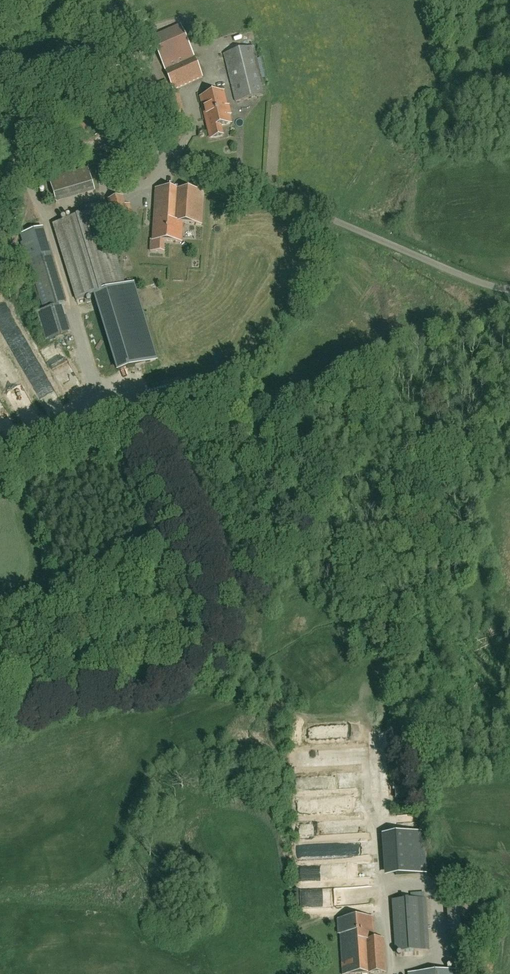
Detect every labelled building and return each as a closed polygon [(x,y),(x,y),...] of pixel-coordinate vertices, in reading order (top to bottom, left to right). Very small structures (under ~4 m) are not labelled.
[(173,91),(203,78),(180,25),(149,39),(160,64),(161,64),(173,91)] [(236,102),(265,94),(253,47),(224,54),(236,102)] [(223,92),(201,98),(211,139),(222,136),(220,126),(231,124),(229,116),(231,115),(228,106),(226,106),(223,92)] [(170,119),(186,115),(180,95),(165,99),(170,119)] [(95,191),(88,168),(50,180),(57,203),(95,191)] [(202,225),(204,192),(155,189),(152,241),(151,241),(150,252),(163,252),(164,241),(181,243),(182,224),(202,225)] [(130,205),(124,206),(122,198),(109,201),(111,209),(105,210),(109,227),(106,228),(100,205),(79,211),(81,217),(53,225),(76,301),(95,296),(118,371),(156,360),(132,283),(124,286),(108,233),(110,233),(111,236),(135,230),(130,205)] [(29,260),(44,311),(38,313),(46,342),(66,336),(57,307),(62,306),(44,247),(48,245),(43,228),(21,235),(24,245),(22,246),(24,253),(26,252),(29,261),(29,260)] [(8,325),(39,382),(53,375),(22,317),(8,325)] [(0,360),(0,367),(15,394),(30,386),(12,354),(0,360)] [(304,786),(305,773),(296,773),(295,786),(304,786)] [(315,798),(317,810),(341,806),(339,794),(315,798)] [(342,820),(299,820),(299,830),(342,830),(342,820)] [(398,870),(405,869),(403,850),(396,851),(398,870)] [(397,860),(389,860),(389,869),(397,870),(397,860)] [(349,887),(336,888),(337,901),(350,900),(349,887)] [(305,899),(315,898),(314,889),(304,890),(305,899)] [(396,953),(428,951),(424,899),(420,899),(411,900),(392,901),(396,953)] [(339,917),(371,913),(370,907),(374,906),(373,902),(365,903),(366,912),(360,913),(359,908),(339,910),(339,917)] [(385,973),(384,940),(372,941),(370,918),(337,921),(339,935),(340,935),(342,973),(371,973),(385,973)]
